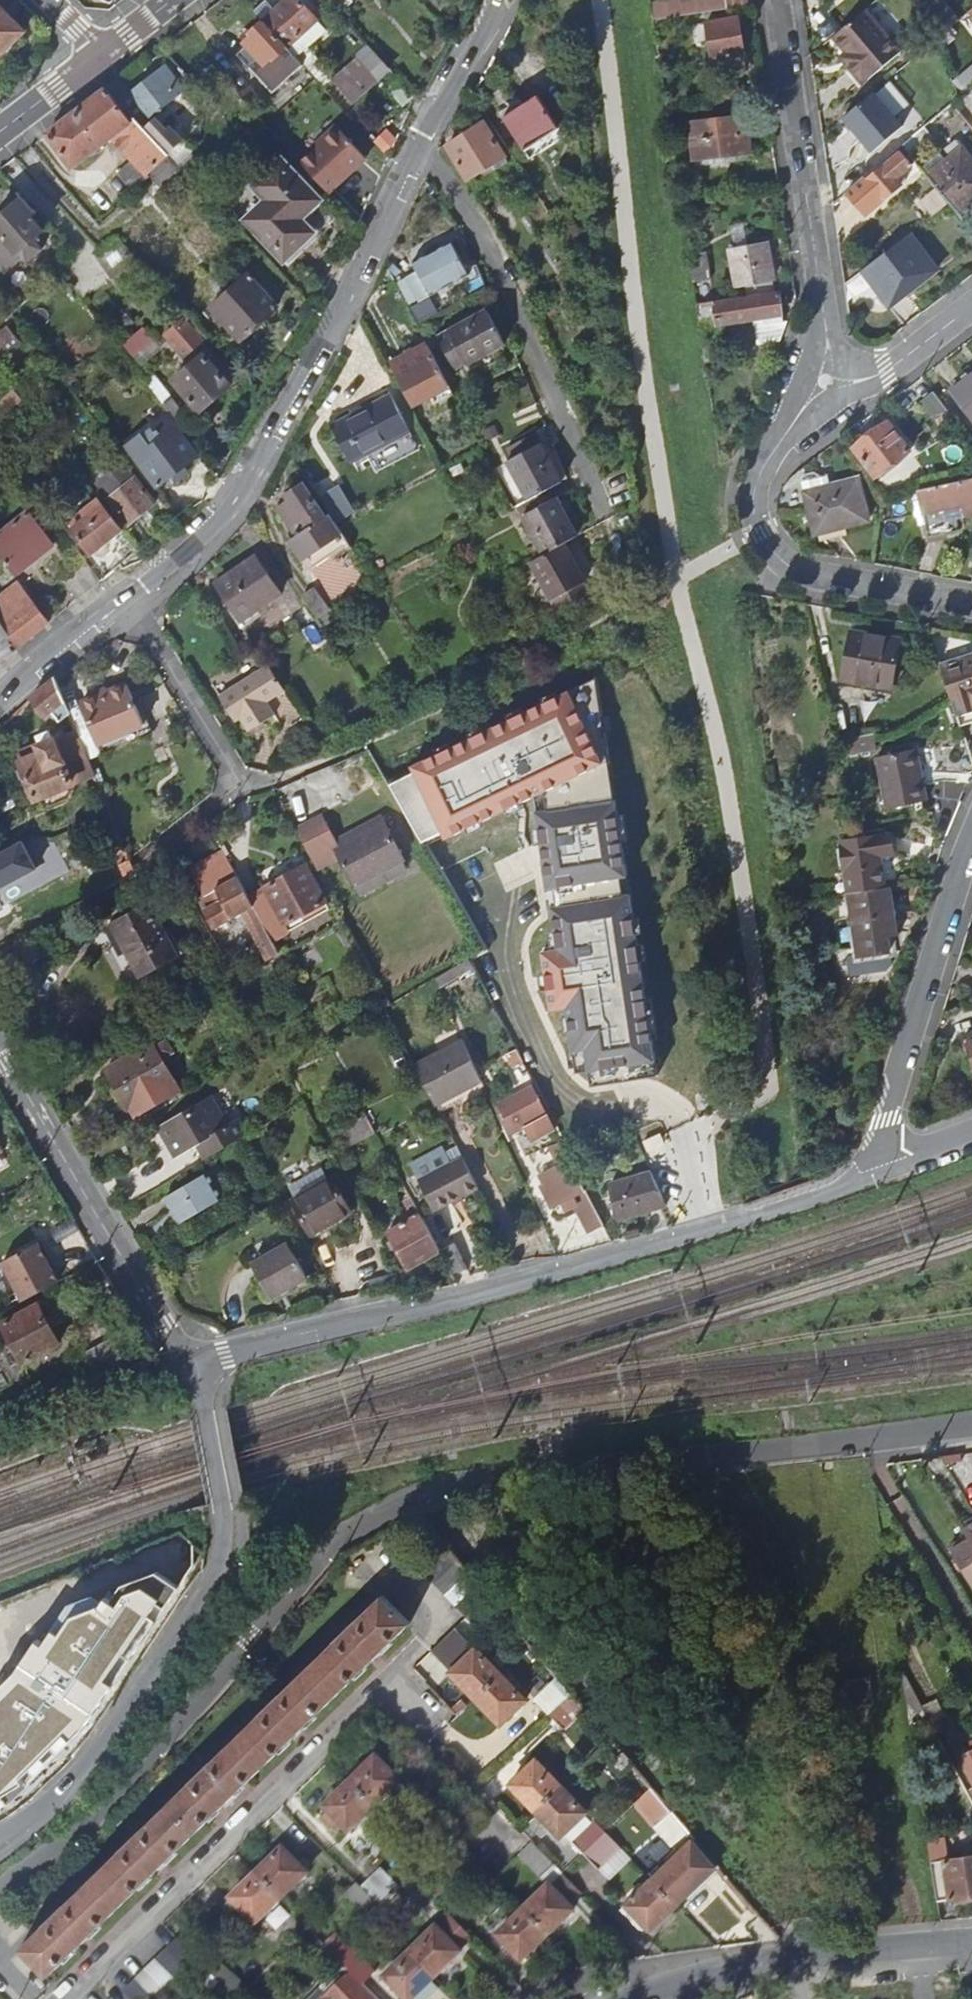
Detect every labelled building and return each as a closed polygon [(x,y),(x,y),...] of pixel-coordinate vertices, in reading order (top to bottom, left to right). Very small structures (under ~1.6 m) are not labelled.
[(288,47),(299,58),(314,43),(304,32),(318,19),(301,0),(289,0),(265,22),(288,47)] [(326,13),(335,6),(330,0),(315,0),(326,13)] [(335,6),(341,13),(354,2),(352,0),(330,0),(335,6)] [(668,18),(726,9),(725,0),(671,0),(665,1),(668,18)] [(937,40),(947,32),(958,22),(940,0),(938,0),(925,11),(937,40)] [(841,30),(861,55),(855,60),(870,77),(908,45),(873,3),(841,30)] [(25,32),(0,7),(0,56),(25,32)] [(708,21),(714,60),(745,55),(739,17),(708,21)] [(240,54),(253,68),(254,69),(276,93),(306,65),(299,58),(288,47),(265,22),(252,34),(255,37),(247,43),(248,45),(240,54)] [(947,32),(937,40),(942,49),(953,39),(947,32)] [(360,58),(335,80),(354,102),(379,79),(391,68),(388,65),(377,53),(372,47),(360,58)] [(253,68),(240,54),(235,60),(240,65),(248,75),(254,69),(253,68)] [(240,65),(235,60),(233,62),(221,75),(241,96),(252,87),(254,85),(256,84),(240,65)] [(120,77),(107,87),(130,111),(139,101),(149,113),(140,122),(141,123),(170,153),(184,140),(171,126),(167,129),(154,113),(185,89),(165,64),(131,90),(120,77)] [(963,75),(971,85),(971,68),(963,75)] [(72,113),(46,133),(73,166),(113,137),(135,159),(119,174),(135,191),(151,176),(149,173),(169,153),(141,123),(140,122),(130,111),(107,87),(72,113)] [(241,96),(258,114),(268,105),(252,87),(241,96)] [(845,117),(874,152),(905,126),(876,91),(845,117)] [(506,116),(528,151),(541,142),(545,150),(566,136),(540,95),(506,116)] [(748,114),(690,122),(694,158),(753,151),(748,114)] [(451,146),(472,180),(483,173),(507,158),(486,124),(451,146)] [(305,164),(332,193),(369,159),(342,129),(305,164)] [(541,142),(528,151),(532,158),(545,150),(541,142)] [(961,214),(971,205),(971,159),(964,148),(930,176),(961,214)] [(868,177),(849,193),(867,216),(904,187),(898,179),(913,167),(903,153),(871,180),(868,177)] [(507,158),(483,173),(486,180),(511,163),(507,158)] [(270,195),(274,201),(274,200),(251,220),(287,260),(315,234),(302,220),(321,202),(285,163),(267,179),(263,179),(263,183),(260,185),(263,189),(263,195),(270,195)] [(249,213),(262,194),(251,185),(237,204),(249,213)] [(20,203),(32,217),(38,213),(19,193),(2,208),(7,214),(20,203)] [(0,219),(0,263),(3,261),(11,270),(24,259),(20,253),(45,232),(32,217),(20,203),(7,214),(0,219)] [(116,234),(100,249),(119,271),(135,257),(116,234)] [(911,235),(862,271),(887,303),(902,292),(905,296),(937,271),(911,235)] [(739,247),(750,245),(748,238),(738,240),(739,247)] [(748,285),(775,281),(769,242),(750,245),(739,247),(733,248),(739,286),(748,285)] [(421,304),(470,277),(451,243),(414,263),(419,273),(407,279),(421,304)] [(691,265),(694,283),(711,280),(706,252),(692,256),(693,265),(691,265)] [(252,276),(214,307),(242,342),(280,311),(252,276)] [(775,281),(748,285),(750,296),(776,292),(775,281)] [(785,291),(787,302),(799,300),(797,289),(785,291)] [(697,304),(702,341),(709,340),(709,334),(717,333),(716,325),(765,317),(767,324),(787,320),(782,293),(761,296),(761,298),(715,305),(715,301),(697,304)] [(486,312),(436,338),(453,371),(503,345),(486,312)] [(194,368),(175,383),(201,414),(231,389),(228,385),(238,377),(189,320),(169,337),(194,368)] [(125,341),(142,363),(163,348),(147,325),(125,341)] [(391,364),(412,406),(448,388),(427,345),(391,364)] [(952,394),(971,421),(971,378),(952,394)] [(0,402),(0,419),(25,398),(17,388),(0,402)] [(921,402),(934,421),(937,420),(948,435),(959,427),(935,392),(921,402)] [(170,411),(181,425),(191,417),(175,397),(165,405),(170,411)] [(391,398),(332,428),(350,464),(365,456),(370,465),(408,446),(405,440),(410,437),(391,398)] [(162,417),(174,435),(183,427),(181,425),(170,411),(162,417)] [(890,423),(856,448),(878,478),(912,454),(890,423)] [(182,433),(142,464),(160,487),(200,455),(182,433)] [(536,561),(562,613),(594,598),(587,584),(584,585),(565,548),(578,541),(553,491),(565,485),(541,436),(512,450),(518,462),(512,465),(531,503),(525,506),(530,516),(525,519),(544,557),(536,561)] [(137,477),(112,499),(133,524),(158,502),(137,477)] [(860,478),(807,493),(818,534),(872,519),(860,478)] [(940,486),(940,491),(971,487),(971,482),(940,486)] [(343,484),(326,491),(337,519),(354,512),(343,484)] [(326,518),(305,485),(289,495),(293,501),(282,509),(300,535),(292,541),(304,561),(310,571),(352,543),(345,533),(332,514),(326,518)] [(924,518),(971,509),(971,487),(940,491),(920,494),(924,518)] [(101,499),(76,520),(100,549),(126,529),(101,499)] [(0,539),(0,553),(9,565),(18,578),(57,549),(30,514),(0,539)] [(88,560),(103,579),(105,581),(118,570),(100,549),(88,560)] [(221,584),(245,621),(285,595),(261,559),(221,584)] [(2,662),(25,643),(50,623),(20,583),(0,598),(0,659),(2,662)] [(317,591),(307,597),(324,622),(334,615),(317,591)] [(853,632),(846,681),(895,689),(903,640),(853,632)] [(938,664),(957,716),(971,710),(971,652),(938,664)] [(222,699),(240,726),(244,723),(252,735),(278,718),(271,706),(289,694),(271,667),(222,699)] [(592,1066),(594,1081),(661,1071),(639,928),(632,891),(626,892),(623,872),(629,872),(618,799),(611,800),(605,764),(612,763),(598,677),(415,769),(416,769),(418,773),(393,787),(426,844),(447,834),(449,838),(450,840),(536,797),(547,791),(550,811),(539,813),(550,883),(558,883),(561,902),(553,903),(560,946),(544,948),(553,1006),(569,1003),(579,1069),(592,1066)] [(34,698),(49,718),(55,713),(63,722),(72,714),(58,681),(34,698)] [(84,713),(101,752),(147,732),(130,692),(84,713)] [(30,754),(32,760),(23,763),(37,799),(97,774),(80,733),(57,742),(56,739),(40,745),(42,749),(30,754)] [(54,734),(35,741),(37,746),(40,745),(56,739),(54,734)] [(879,758),(891,811),(930,802),(923,772),(917,773),(913,751),(879,758)] [(391,783),(393,787),(418,773),(416,769),(391,783)] [(536,797),(539,813),(550,811),(547,791),(536,797)] [(296,829),(315,862),(318,868),(340,856),(357,887),(405,860),(385,823),(339,849),(320,815),(296,829)] [(845,841),(854,892),(889,887),(882,855),(897,853),(893,832),(845,841)] [(426,844),(429,849),(449,838),(447,834),(426,844)] [(40,872),(27,839),(0,850),(0,887),(40,872)] [(192,869),(206,895),(217,890),(220,896),(213,900),(215,906),(206,911),(216,930),(243,915),(249,925),(252,923),(261,918),(250,897),(225,851),(192,869)] [(882,855),(889,887),(894,886),(902,885),(897,853),(882,855)] [(250,897),(261,918),(267,929),(285,920),(292,932),(332,909),(307,865),(250,897)] [(854,892),(861,954),(892,949),(889,932),(900,930),(894,886),(889,887),(854,892)] [(117,925),(145,979),(181,960),(153,907),(117,925)] [(252,923),(272,960),(281,955),(267,929),(261,918),(252,923)] [(156,1045),(110,1072),(138,1120),(183,1093),(184,1093),(167,1063),(180,1056),(171,1041),(158,1049),(156,1045)] [(460,1042),(417,1065),(437,1102),(480,1078),(460,1042)] [(514,1075),(521,1087),(532,1081),(525,1069),(514,1075)] [(505,1107),(519,1132),(537,1123),(544,1137),(559,1129),(532,1081),(521,1087),(520,1088),(525,1096),(505,1107)] [(488,1089),(499,1111),(505,1107),(493,1087),(488,1089)] [(127,1126),(144,1155),(166,1143),(178,1136),(187,1152),(220,1133),(210,1117),(200,1123),(183,1093),(138,1120),(127,1126)] [(369,1116),(341,1132),(351,1149),(379,1133),(369,1116)] [(166,1143),(175,1159),(187,1152),(178,1136),(166,1143)] [(413,1164),(437,1210),(482,1187),(466,1157),(455,1163),(446,1147),(413,1164)] [(554,1153),(561,1166),(572,1160),(566,1147),(554,1153)] [(543,1175),(548,1184),(544,1186),(555,1207),(564,1202),(568,1209),(580,1203),(576,1196),(588,1190),(572,1160),(561,1166),(543,1175)] [(614,1185),(626,1220),(672,1205),(657,1172),(614,1185)] [(208,1176),(167,1198),(183,1226),(223,1203),(208,1176)] [(337,1180),(297,1203),(305,1217),(345,1194),(337,1180)] [(305,1217),(315,1236),(356,1214),(345,1194),(305,1217)] [(411,1205),(418,1217),(423,1214),(416,1201),(411,1205)] [(584,1213),(594,1232),(603,1227),(593,1208),(584,1213)] [(391,1232),(412,1270),(444,1252),(423,1214),(418,1217),(391,1232)] [(5,1264),(27,1303),(62,1284),(41,1245),(5,1264)] [(444,1252),(455,1273),(471,1269),(457,1245),(444,1252)] [(291,1246),(253,1267),(272,1303),(311,1282),(291,1246)] [(42,1307),(5,1327),(26,1366),(63,1346),(42,1307)] [(81,1334),(95,1356),(119,1341),(105,1319),(81,1334)] [(971,1581),(971,1528),(966,1531),(971,1538),(953,1549),(971,1581)] [(413,1561),(468,1615),(488,1595),(477,1582),(440,1539),(413,1561)] [(488,1595),(468,1615),(483,1631),(503,1612),(488,1595)] [(384,1596),(23,1950),(50,1977),(411,1624),(384,1596)] [(445,1659),(469,1636),(458,1625),(434,1648),(445,1659)] [(453,1672),(477,1697),(504,1673),(479,1646),(453,1672)] [(902,1662),(908,1703),(921,1697),(902,1662)] [(477,1697),(501,1725),(529,1700),(504,1673),(477,1697)] [(561,1680),(540,1700),(552,1713),(572,1693),(561,1680)] [(540,1758),(514,1783),(538,1809),(564,1784),(540,1758)] [(377,1759),(351,1785),(376,1810),(402,1784),(377,1759)] [(564,1784),(538,1809),(563,1835),(588,1810),(564,1784)] [(351,1785),(325,1810),(350,1835),(376,1810),(351,1785)] [(637,1804),(656,1826),(672,1812),(653,1788),(637,1804)] [(597,1821),(575,1841),(586,1852),(608,1831),(597,1821)] [(608,1831),(586,1852),(602,1869),(624,1848),(608,1831)] [(696,1840),(654,1880),(678,1906),(719,1866),(696,1840)] [(522,1855),(541,1875),(554,1862),(535,1843),(522,1855)] [(284,1850),(258,1876),(283,1901),(309,1875),(284,1850)] [(939,1902),(971,1896),(971,1858),(933,1863),(939,1902)] [(384,1872),(365,1891),(383,1908),(402,1889),(384,1872)] [(554,1888),(573,1909),(587,1896),(567,1875),(554,1888)] [(258,1876),(233,1901),(258,1926),(283,1901),(258,1876)] [(403,1888),(425,1911),(436,1900),(414,1877),(403,1888)] [(654,1880),(623,1911),(642,1931),(649,1925),(654,1929),(678,1906),(654,1880)] [(348,1897),(371,1920),(375,1916),(383,1908),(365,1891),(360,1885),(348,1897)] [(551,1885),(525,1912),(549,1937),(575,1911),(573,1909),(554,1888),(551,1885)] [(499,1937),(524,1962),(549,1937),(525,1912),(499,1937)] [(440,1931),(460,1951),(472,1938),(453,1918),(440,1931)] [(437,1928),(411,1954),(437,1979),(462,1954),(460,1951),(440,1931),(437,1928)] [(125,1994),(130,1998),(168,1998),(194,1971),(202,1962),(180,1941),(125,1994)] [(381,1975),(348,1942),(336,1955),(352,1971),(368,1988),(381,1975)] [(386,1979),(406,1998),(417,1998),(437,1979),(411,1954),(386,1979)] [(218,1959),(211,1969),(225,1979),(245,1994),(254,1985),(218,1959)] [(194,1971),(213,1991),(225,1979),(211,1969),(202,1962),(194,1971)] [(352,1998),(379,1998),(368,1988),(352,1971),(338,1984),(352,1998)]
